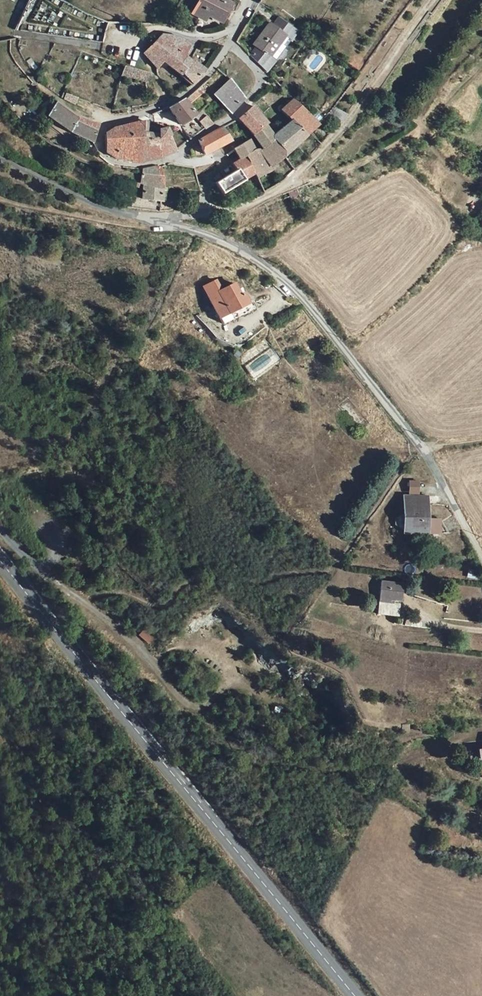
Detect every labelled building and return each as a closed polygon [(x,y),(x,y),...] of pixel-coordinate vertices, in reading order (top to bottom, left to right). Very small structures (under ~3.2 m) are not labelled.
[(204,10),(217,18),(219,14),(223,6),(225,4),(219,0),(196,0),(190,10),(200,16),(204,10)] [(298,26),(278,13),(271,22),(285,32),(281,39),(286,43),(298,26)] [(281,39),(285,32),(271,22),(269,21),(254,42),(257,44),(276,58),(286,43),(281,39)] [(171,47),(181,55),(187,43),(177,36),(156,32),(143,48),(156,62),(164,54),(171,47)] [(276,58),(257,44),(249,54),(267,70),(276,58)] [(189,82),(200,71),(181,55),(171,47),(164,54),(189,82)] [(149,68),(125,62),(122,71),(146,78),(149,68)] [(229,108),(242,94),(228,79),(213,93),(229,108)] [(76,94),(65,89),(62,95),(73,100),(76,94)] [(294,94),(281,106),(293,116),(309,130),(314,125),(321,118),(294,94)] [(182,96),(170,106),(178,118),(191,110),(182,96)] [(345,116),(350,109),(337,99),(332,105),(345,116)] [(78,114),(57,100),(50,115),(52,117),(72,132),(96,141),(100,123),(78,114)] [(263,122),(266,120),(258,112),(250,103),(239,115),(253,132),(263,122)] [(210,118),(203,110),(195,116),(201,123),(210,118)] [(309,130),(293,116),(273,132),(289,149),(309,130)] [(113,155),(139,158),(158,155),(172,146),(163,127),(157,130),(156,135),(146,134),(146,131),(146,130),(145,130),(144,129),(143,130),(142,130),(142,131),(143,117),(115,127),(115,133),(106,135),(105,148),(113,155)] [(289,174),(278,159),(287,151),(289,149),(273,132),(263,122),(253,132),(261,142),(256,145),(252,138),(234,148),(240,158),(245,155),(252,166),(266,189),(270,187),(289,174)] [(229,139),(231,138),(223,124),(199,137),(203,151),(229,139)] [(240,173),(252,166),(245,155),(240,158),(233,162),(236,168),(215,179),(219,190),(243,179),(240,173)] [(154,165),(139,167),(137,181),(141,182),(139,197),(159,200),(161,185),(159,167),(154,165)] [(121,184),(129,187),(130,184),(131,180),(123,178),(123,180),(122,179),(121,184)] [(245,283),(244,284),(239,273),(223,281),(234,302),(252,292),(248,285),(247,284),(246,283),(245,283)] [(218,325),(233,318),(231,312),(216,319),(218,325)] [(427,515),(431,515),(433,491),(411,490),(408,525),(426,527),(427,515)] [(381,596),(395,598),(395,593),(402,594),(404,578),(383,575),(381,596)]
